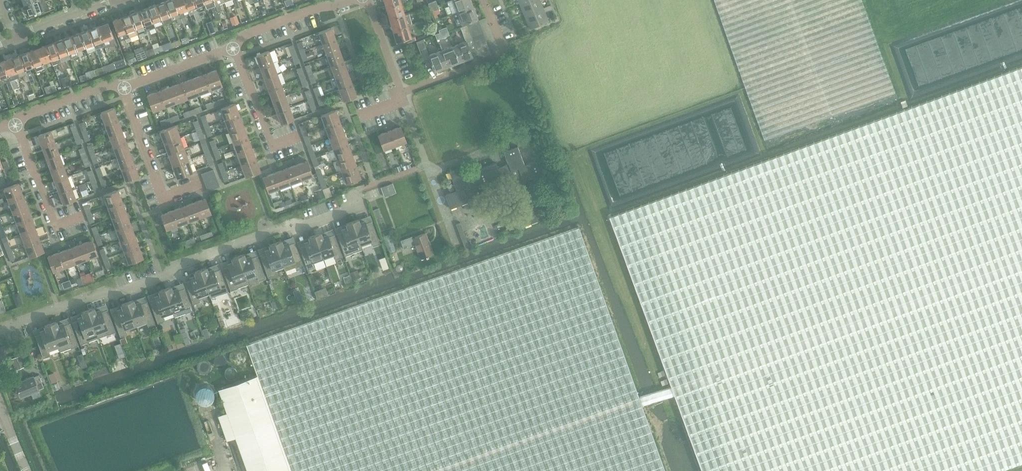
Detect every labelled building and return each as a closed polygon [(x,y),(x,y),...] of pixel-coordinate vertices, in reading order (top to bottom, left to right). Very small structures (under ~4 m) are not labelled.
[(28,16),(48,9),(44,0),(36,0),(24,4),(28,16)] [(175,0),(169,0),(166,1),(173,21),(177,20),(179,24),(183,23),(175,0)] [(183,24),(187,22),(183,11),(188,9),(185,0),(175,0),(183,23),(183,24)] [(188,9),(190,15),(194,13),(197,21),(202,20),(194,0),(185,0),(188,9)] [(200,16),(204,15),(202,10),(207,8),(204,0),(194,0),(200,16)] [(221,19),(218,11),(214,0),(204,0),(207,8),(212,7),(216,20),(221,19)] [(224,0),(214,0),(218,11),(222,10),(220,4),(224,2),(224,0)] [(447,2),(452,14),(473,6),(470,0),(451,0),(447,2)] [(520,5),(525,16),(543,8),(540,1),(542,0),(531,0),(520,5)] [(765,141),(897,93),(863,0),(715,0),(765,141)] [(166,1),(164,2),(157,4),(164,24),(173,21),(166,1)] [(390,18),(405,14),(401,2),(386,7),(390,18)] [(164,24),(157,4),(148,8),(156,27),(164,24)] [(438,5),(430,8),(434,20),(435,20),(439,19),(437,15),(436,10),(439,9),(438,5)] [(551,5),(543,8),(525,16),(530,29),(549,21),(545,12),(553,9),(551,5)] [(457,26),(478,18),(473,6),(452,14),(457,26)] [(156,27),(148,8),(140,11),(147,31),(156,27)] [(147,31),(140,11),(131,14),(139,34),(147,31)] [(409,13),(405,14),(390,18),(393,30),(408,26),(413,24),(409,13)] [(139,34),(131,14),(123,17),(130,37),(139,34)] [(239,23),(236,15),(230,18),(233,26),(239,23)] [(127,42),(131,41),(130,37),(123,17),(113,21),(120,41),(125,39),(127,42)] [(481,26),(478,21),(467,25),(469,31),(481,26)] [(97,26),(105,46),(105,48),(112,45),(112,46),(116,44),(108,22),(107,23),(106,22),(101,24),(101,25),(97,26)] [(432,29),(427,30),(428,34),(433,33),(435,32),(433,22),(432,23),(430,24),(432,29)] [(461,27),(465,40),(471,38),(471,37),(469,31),(467,25),(461,27)] [(105,46),(97,26),(89,29),(96,49),(99,58),(103,56),(100,48),(105,46)] [(415,35),(411,36),(408,26),(393,30),(396,42),(403,40),(404,43),(416,40),(415,35)] [(483,32),(481,26),(469,31),(471,37),(483,32)] [(331,28),(319,32),(323,44),(336,39),(331,28)] [(89,29),(82,32),(80,32),(86,47),(88,52),(96,49),(89,29)] [(83,54),(81,48),(86,47),(80,32),(72,36),(79,55),(83,54)] [(485,38),(483,32),(471,37),(471,38),(473,43),(485,38)] [(80,58),(79,55),(72,36),(63,39),(70,58),(75,57),(76,59),(80,58)] [(473,43),(475,48),(487,44),(485,38),(473,43)] [(66,60),(70,58),(63,39),(55,42),(64,69),(69,67),(66,60)] [(328,55),(340,50),(336,39),(323,44),(328,55)] [(430,59),(434,71),(447,66),(441,50),(429,55),(423,39),(416,42),(421,54),(424,61),(430,59)] [(173,48),(170,41),(161,44),(162,45),(164,51),(173,48)] [(472,56),(466,41),(454,46),(460,61),(472,56)] [(60,70),(64,69),(55,42),(46,45),(51,59),(53,65),(58,63),(60,70)] [(475,48),(478,54),(489,50),(487,44),(475,48)] [(37,49),(44,68),(49,67),(47,61),(51,59),(46,45),(37,49)] [(155,54),(164,51),(162,45),(153,48),(155,54)] [(454,46),(447,48),(441,50),(447,66),(460,61),(454,46)] [(147,57),(155,54),(153,48),(145,52),(147,57)] [(36,71),(44,68),(37,49),(29,51),(34,66),(36,71)] [(332,66),(344,62),(340,50),(328,55),(332,66)] [(489,50),(478,54),(480,60),(492,55),(489,50)] [(29,67),(34,66),(29,51),(20,55),(30,81),(31,84),(35,82),(29,67)] [(269,51),(256,55),(261,66),(273,62),(269,51)] [(313,51),(306,54),(304,51),(300,52),(303,61),(308,60),(316,57),(313,51)] [(142,52),(136,54),(138,60),(145,58),(142,52)] [(296,53),(292,55),(295,64),(300,62),(296,53)] [(25,82),(30,81),(20,55),(11,58),(19,78),(23,76),(25,82)] [(134,55),(127,58),(127,60),(129,63),(136,60),(134,55)] [(11,58),(2,61),(13,89),(18,88),(14,79),(19,78),(11,58)] [(119,60),(111,63),(113,69),(122,66),(119,60)] [(13,89),(2,61),(0,62),(0,80),(1,84),(6,82),(9,91),(13,89)] [(265,78),(277,73),(273,62),(261,66),(265,78)] [(336,77),(348,73),(344,62),(332,66),(336,77)] [(310,64),(305,66),(308,75),(313,73),(310,64)] [(301,67),(296,69),(300,78),(305,76),(301,67)] [(673,387),(640,397),(639,397),(642,405),(676,395),(704,470),(997,470),(1021,462),(1021,67),(611,217),(673,387)] [(94,70),(85,73),(86,74),(87,79),(96,75),(94,70)] [(222,85),(216,70),(205,74),(210,89),(222,85)] [(281,85),(280,82),(277,73),(265,78),(269,89),(281,85)] [(313,73),(308,75),(311,84),(316,82),(313,73)] [(340,89),(352,84),(348,73),(336,77),(340,89)] [(193,78),(199,94),(210,89),(205,74),(193,78)] [(63,85),(69,83),(67,76),(60,79),(63,85)] [(305,76),(300,78),(303,87),(308,85),(305,76)] [(193,78),(183,82),(182,82),(188,98),(199,94),(193,78)] [(188,98),(182,82),(170,87),(176,102),(188,98)] [(344,100),(356,96),(352,84),(340,89),(344,100)] [(50,85),(44,87),(46,93),(52,91),(50,85)] [(273,100),(285,96),(281,85),(269,89),(273,100)] [(176,102),(170,87),(159,91),(165,106),(176,102)] [(147,95),(153,110),(165,106),(159,91),(147,95)] [(277,112),(289,107),(285,96),(273,100),(277,112)] [(225,103),(224,98),(215,101),(217,106),(225,103)] [(206,104),(208,109),(217,106),(215,101),(206,104)] [(235,103),(221,109),(225,120),(239,115),(235,103)] [(203,112),(201,106),(192,109),(194,115),(203,112)] [(289,107),(277,112),(281,123),(293,119),(289,107)] [(114,108),(101,112),(106,124),(118,119),(114,108)] [(183,113),(185,118),(194,115),(192,109),(183,113)] [(335,110),(322,115),(326,126),(340,121),(335,110)] [(180,119),(178,115),(169,118),(171,123),(180,119)] [(229,131),(244,126),(239,115),(225,120),(229,131)] [(206,117),(201,119),(204,128),(210,126),(206,117)] [(160,121),(162,126),(171,123),(169,118),(160,121)] [(110,135),(122,131),(118,119),(106,124),(110,135)] [(198,120),(193,122),(196,131),(202,129),(198,120)] [(330,138),(344,132),(340,121),(326,126),(330,138)] [(75,125),(71,127),(74,136),(79,134),(75,125)] [(176,125),(160,131),(165,142),(180,137),(176,125)] [(208,137),(213,135),(210,126),(204,128),(208,137)] [(248,137),(244,126),(229,131),(234,143),(248,137)] [(406,141),(401,127),(389,131),(395,145),(406,141)] [(200,140),(205,138),(202,129),(196,131),(200,140)] [(55,143),(51,131),(38,135),(43,147),(55,143)] [(126,142),(125,139),(122,131),(110,135),(114,147),(126,142)] [(378,135),(384,149),(395,145),(389,131),(378,135)] [(334,149),(348,144),(344,132),(330,138),(334,149)] [(77,145),(82,143),(79,134),(74,136),(77,145)] [(169,154),(184,148),(180,137),(165,142),(169,154)] [(238,154),(252,149),(248,137),(234,143),(238,154)] [(215,140),(209,142),(213,151),(218,149),(215,140)] [(126,142),(114,147),(118,158),(130,153),(126,142)] [(59,154),(55,143),(43,147),(47,158),(59,154)] [(206,143),(201,144),(205,154),(210,152),(206,143)] [(92,144),(87,146),(90,155),(95,153),(92,144)] [(352,155),(348,145),(348,144),(334,149),(338,160),(352,155)] [(449,171),(454,184),(449,186),(451,192),(445,194),(450,208),(468,202),(467,199),(511,182),(522,211),(513,214),(518,228),(538,220),(533,207),(539,205),(533,187),(527,189),(524,181),(541,174),(536,160),(525,165),(518,146),(504,151),(508,163),(498,167),(496,162),(476,170),(478,175),(468,179),(463,166),(449,171)] [(84,147),(79,149),(82,158),(87,157),(84,147)] [(173,165),(188,159),(184,148),(169,154),(173,165)] [(216,159),(221,158),(218,149),(213,151),(216,159)] [(242,165),(256,160),(252,149),(238,154),(242,165)] [(209,166),(214,164),(210,152),(205,154),(209,166)] [(93,164),(99,162),(95,153),(90,155),(93,164)] [(122,169),(135,165),(130,153),(118,158),(122,169)] [(63,165),(63,164),(59,154),(47,158),(51,170),(63,165)] [(342,172),(356,166),(352,155),(338,160),(342,172)] [(85,167),(90,165),(87,157),(82,158),(85,167)] [(177,177),(193,172),(188,159),(173,165),(177,177)] [(246,176),(260,171),(256,160),(242,165),(246,176)] [(313,175),(307,161),(297,165),(302,179),(313,175)] [(67,176),(63,165),(51,170),(55,181),(67,176)] [(126,180),(139,176),(135,165),(122,169),(126,180)] [(302,179),(297,165),(285,169),(291,183),(302,179)] [(346,183),(360,178),(356,166),(342,172),(346,183)] [(291,183),(285,169),(274,173),(279,188),(291,183)] [(321,169),(315,171),(319,179),(324,177),(321,169)] [(92,170),(87,171),(90,180),(95,178),(92,170)] [(215,175),(213,170),(202,174),(204,179),(215,175)] [(224,181),(229,180),(226,170),(221,172),(224,181)] [(263,177),(269,192),(279,188),(274,173),(263,177)] [(102,187),(107,185),(103,175),(98,177),(102,187)] [(206,185),(217,181),(215,175),(204,179),(206,185)] [(72,188),(67,176),(55,181),(59,192),(72,188)] [(322,189),(327,187),(324,177),(319,179),(322,188),(322,189)] [(94,189),(99,188),(95,178),(90,180),(94,189)] [(206,185),(208,190),(219,186),(217,181),(206,185)] [(23,195),(18,183),(5,188),(9,200),(23,195)] [(396,193),(393,183),(381,187),(384,197),(396,193)] [(59,192),(64,203),(76,199),(72,188),(59,192)] [(118,190),(104,195),(108,206),(122,201),(118,190)] [(9,200),(13,211),(27,206),(23,195),(9,200)] [(211,213),(206,198),(196,202),(201,216),(211,213)] [(112,217),(112,218),(127,213),(122,201),(108,206),(112,217)] [(201,216),(196,202),(184,206),(190,221),(201,216)] [(13,211),(17,222),(31,217),(27,206),(13,211)] [(190,221),(184,206),(173,210),(178,225),(190,221)] [(375,219),(382,217),(379,208),(372,210),(375,219)] [(161,215),(166,229),(178,225),(173,210),(161,215)] [(112,218),(116,229),(131,224),(127,215),(127,213),(112,218)] [(17,222),(22,234),(35,229),(31,217),(17,222)] [(358,219),(352,221),(362,249),(363,249),(361,245),(371,242),(373,246),(380,243),(372,221),(365,223),(365,220),(359,222),(358,219)] [(352,221),(346,223),(348,226),(342,228),(343,231),(337,233),(345,256),(352,253),(362,249),(352,221)] [(456,224),(466,252),(471,250),(461,222),(456,224)] [(121,240),(135,235),(131,224),(116,229),(121,240)] [(92,228),(95,236),(95,237),(100,235),(96,226),(92,228)] [(642,405),(639,397),(579,227),(246,345),(258,376),(218,390),(227,413),(218,416),(227,440),(235,437),(247,470),(665,470),(642,405)] [(40,240),(35,229),(22,234),(26,245),(40,240)] [(321,232),(315,234),(324,259),(334,255),(335,259),(342,257),(334,234),(328,236),(327,234),(322,236),(321,232)] [(404,249),(415,244),(420,258),(433,253),(426,233),(413,238),(413,236),(401,240),(404,249)] [(324,259),(315,234),(309,237),(310,240),(305,242),(306,244),(299,246),(307,269),(314,266),(313,263),(324,259)] [(125,252),(139,246),(135,235),(121,240),(125,252)] [(196,244),(194,237),(183,241),(185,245),(186,248),(196,244)] [(12,250),(7,239),(2,241),(7,252),(12,250)] [(30,256),(38,253),(44,251),(40,240),(26,245),(30,256)] [(98,255),(92,240),(82,244),(87,259),(98,255)] [(281,240),(275,242),(285,270),(296,266),(296,267),(303,264),(295,242),(288,244),(288,241),(282,243),(281,240)] [(266,252),(260,254),(268,277),(275,274),(274,270),(284,267),(285,270),(275,242),(269,244),(271,247),(265,249),(266,252)] [(70,248),(76,263),(87,259),(82,244),(70,248)] [(129,263),(143,258),(139,246),(125,252),(129,263)] [(64,267),(76,263),(70,248),(59,253),(64,267)] [(105,249),(99,250),(103,259),(108,257),(105,249)] [(10,261),(15,259),(12,250),(7,252),(10,261)] [(48,256),(53,271),(64,267),(59,253),(48,256)] [(244,253),(238,255),(248,283),(247,280),(257,276),(258,280),(265,277),(257,255),(251,257),(250,255),(245,257),(244,253)] [(248,283),(238,255),(232,258),(233,261),(228,263),(229,265),(222,267),(230,290),(237,287),(248,283)] [(106,268),(111,267),(108,257),(103,259),(106,268)] [(206,267),(200,269),(210,297),(221,293),(221,294),(228,291),(220,269),(214,271),(213,268),(207,270),(206,267)] [(191,279),(185,281),(193,303),(200,301),(199,298),(209,294),(210,297),(200,269),(195,271),(196,275),(190,276),(191,279)] [(360,277),(357,270),(351,273),(353,279),(360,277)] [(71,284),(70,280),(62,283),(64,289),(72,286),(71,284)] [(171,286),(165,288),(175,316),(186,312),(186,313),(193,310),(185,288),(178,290),(177,288),(172,290),(171,286)] [(175,316),(165,288),(159,291),(160,294),(155,296),(156,298),(150,300),(158,323),(165,320),(163,317),(174,313),(175,316)] [(133,300),(128,302),(136,326),(147,322),(148,326),(155,324),(147,301),(141,303),(140,301),(135,303),(133,300)] [(136,326),(128,302),(122,304),(123,307),(118,309),(118,311),(112,314),(120,336),(127,334),(126,330),(136,326)] [(94,308),(88,310),(98,337),(109,334),(116,332),(108,309),(101,311),(100,309),(95,311),(94,308)] [(98,337),(88,310),(82,312),(83,315),(78,317),(79,319),(73,322),(81,344),(88,342),(88,341),(98,337)] [(240,323),(238,316),(225,320),(228,327),(240,323)] [(56,321),(51,323),(61,351),(71,347),(71,348),(78,345),(70,322),(64,325),(63,322),(58,324),(56,321)] [(61,351),(51,323),(45,325),(46,328),(41,330),(42,333),(35,335),(43,358),(50,355),(48,349),(58,345),(60,351),(61,351)] [(187,328),(181,330),(186,345),(190,343),(189,340),(191,340),(187,328)] [(83,354),(77,356),(82,368),(87,366),(83,354)] [(26,366),(21,355),(11,360),(16,370),(26,366)] [(54,372),(48,374),(52,384),(57,381),(54,372)] [(16,383),(16,384),(21,396),(44,387),(39,375),(34,377),(33,376),(16,383)]
